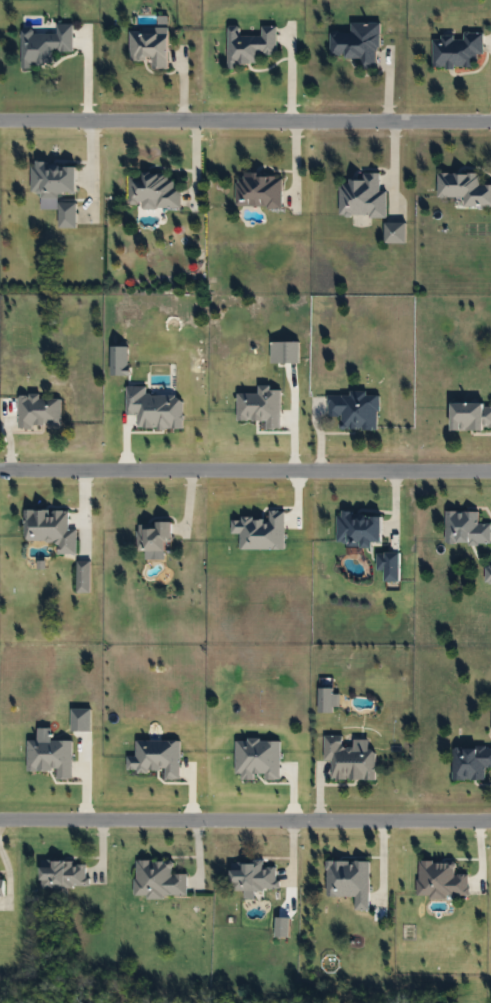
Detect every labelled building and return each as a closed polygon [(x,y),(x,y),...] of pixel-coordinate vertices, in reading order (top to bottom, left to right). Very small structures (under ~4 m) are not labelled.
[(348,33),(349,22),(379,24),(377,69),(360,68),(360,59),(332,58),(333,33),(348,33)] [(55,33),(55,24),(72,24),(73,52),(51,53),(51,65),(25,66),(24,33),(55,33)] [(227,26),(240,26),(240,35),(260,35),(260,26),(276,27),(276,62),(227,62),(227,26)] [(149,61),(129,61),(128,28),(167,28),(168,70),(149,70),(149,61)] [(477,68),(431,68),(431,36),(461,36),(461,32),(482,32),(483,56),(477,56),(477,68)] [(30,194),(30,163),(76,163),(76,194),(30,194)] [(479,186),(490,186),(490,207),(461,208),(461,198),(436,198),(436,174),(478,173),(479,186)] [(153,208),(153,204),(127,204),(127,174),(171,174),(171,187),(180,187),(180,208),(153,208)] [(385,190),(385,217),(337,217),(338,182),(362,182),(362,174),(378,174),(378,190),(385,190)] [(234,175),(281,175),(281,209),(234,209),(234,175)] [(57,228),(57,204),(76,204),(76,228),(57,228)] [(377,393),(377,430),(339,430),(339,417),(326,417),(326,392),(377,393)] [(17,397),(60,397),(60,426),(17,426),(17,397)] [(448,403),(490,403),(490,430),(448,430),(448,403)] [(76,528),(76,554),(56,554),(56,541),(25,541),(25,509),(69,509),(69,528),(76,528)] [(444,543),(444,510),(489,510),(489,543),(444,543)] [(334,542),(335,513),(381,514),(381,544),(334,542)] [(170,522),(170,553),(138,553),(138,522),(170,522)] [(374,571),(374,551),(399,551),(399,581),(381,581),(381,571),(374,571)] [(483,566),(490,566),(490,584),(483,584),(483,566)] [(342,735),(343,748),(375,748),(375,780),(330,781),(330,761),(323,761),(322,735),(342,735)] [(453,747),(490,747),(490,768),(484,768),(484,781),(453,781),(453,747)] [(186,896),(134,897),(134,860),(172,859),(172,873),(186,873),(186,896)] [(38,860),(87,860),(87,887),(38,887),(38,860)] [(229,890),(228,861),(263,860),(263,866),(276,866),(276,889),(229,890)] [(368,909),(353,909),(353,897),(329,896),(329,860),(369,860),(368,909)] [(466,872),(466,897),(416,898),(415,860),(455,860),(455,872),(466,872)]
